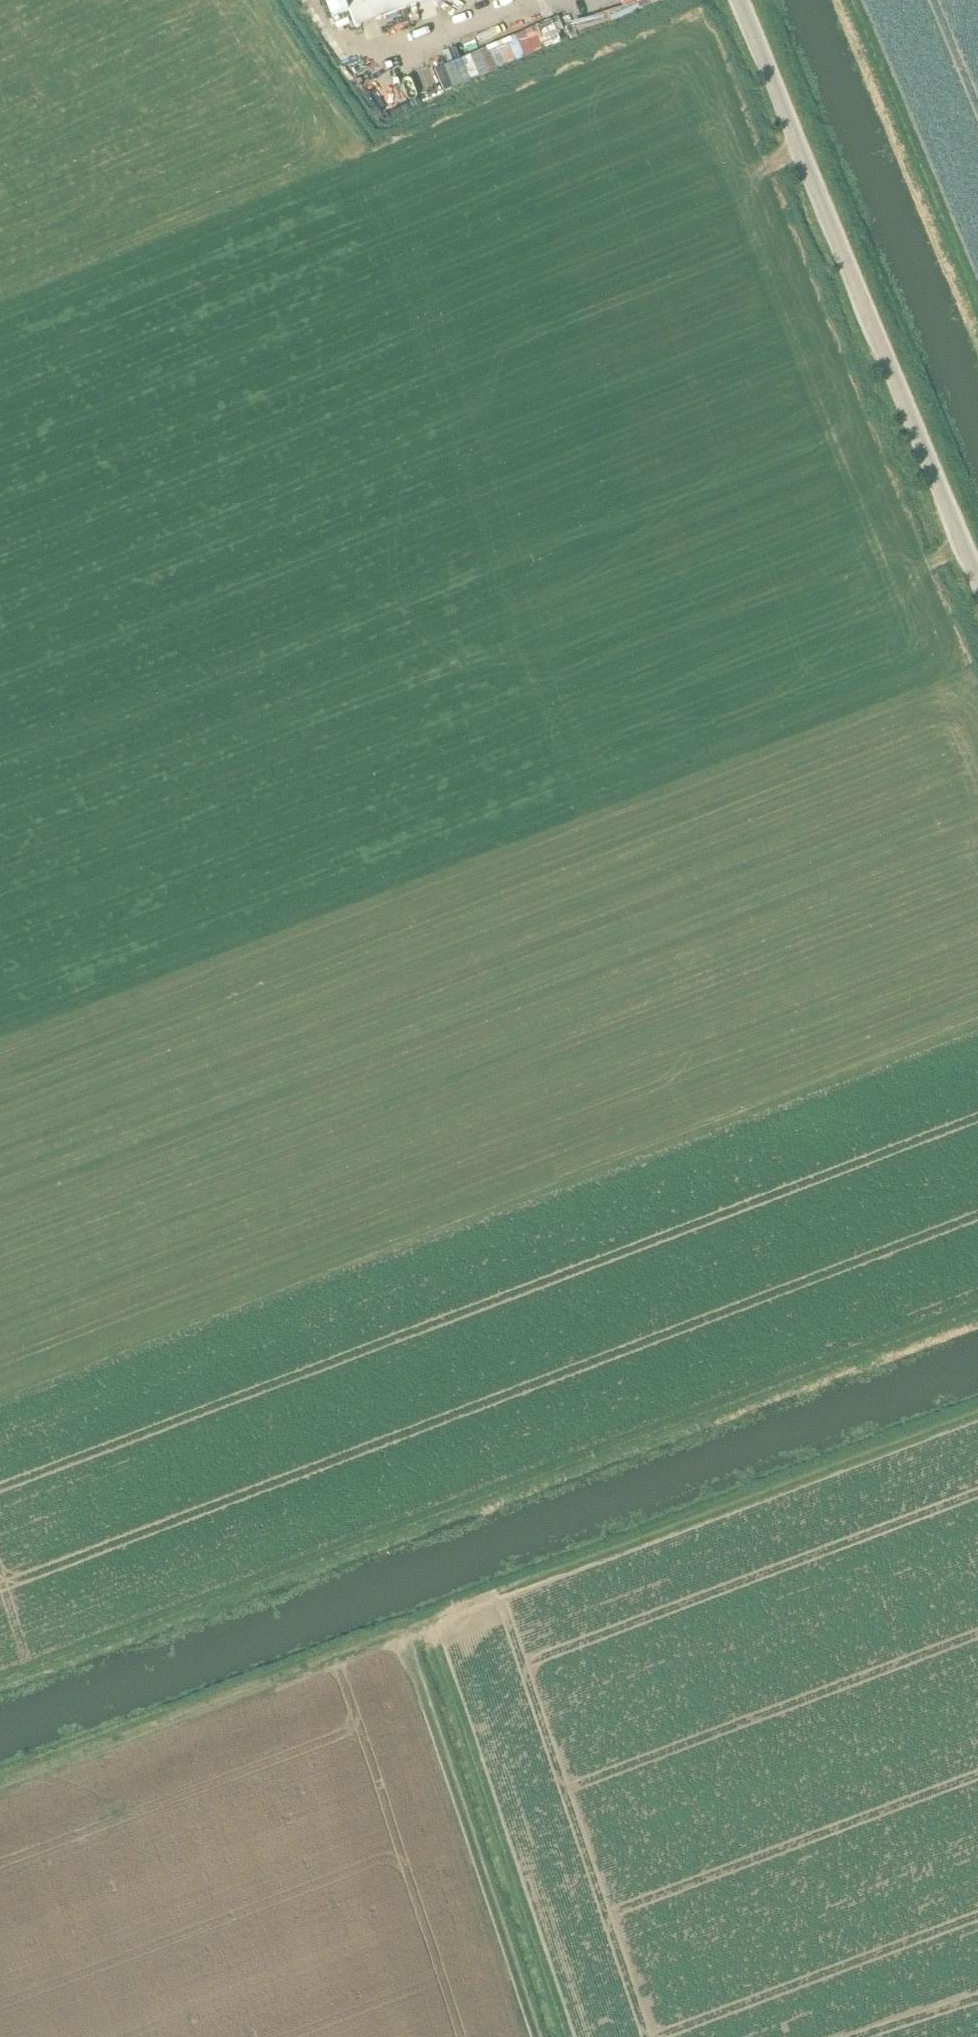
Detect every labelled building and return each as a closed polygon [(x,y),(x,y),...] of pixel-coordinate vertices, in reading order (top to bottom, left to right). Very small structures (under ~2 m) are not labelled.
[(334,18),(351,12),(356,28),(431,0),(327,0),(334,18)] [(611,9),(578,19),(581,27),(671,0),(608,0),(611,9)] [(455,86),(568,44),(559,21),(446,62),(455,86)] [(446,63),(470,55),(466,43),(442,51),(446,63)]
